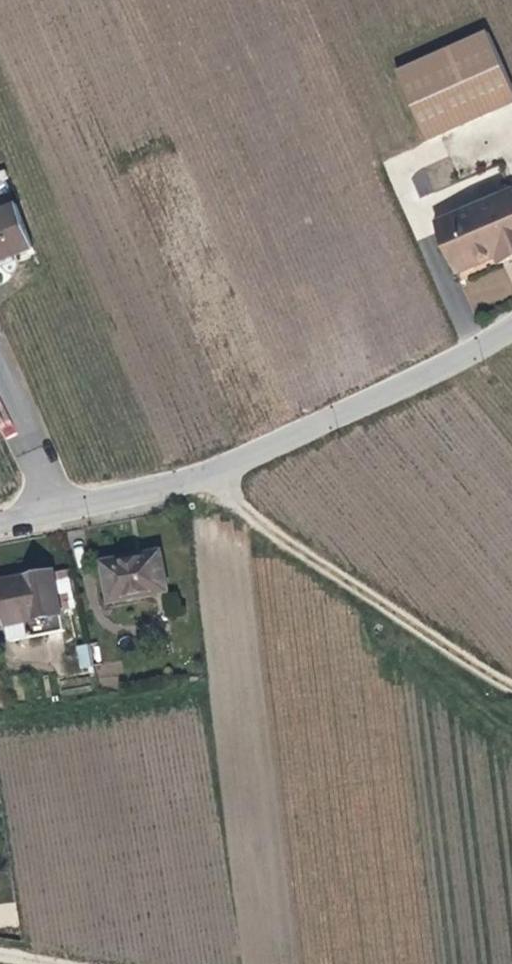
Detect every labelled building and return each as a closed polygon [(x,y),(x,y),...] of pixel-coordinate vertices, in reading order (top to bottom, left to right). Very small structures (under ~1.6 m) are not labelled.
[(511,101),(482,35),(392,76),(422,142),(511,101)] [(491,255),(506,249),(509,259),(511,258),(511,196),(510,191),(432,225),(452,272),(491,255)] [(28,254),(11,209),(0,213),(0,264),(28,254)] [(506,249),(491,255),(495,265),(509,259),(506,249)] [(101,574),(107,610),(164,600),(157,559),(123,564),(123,569),(101,574)] [(41,624),(60,620),(51,578),(0,589),(0,611),(8,649),(40,642),(37,625),(41,624)] [(45,641),(41,624),(37,625),(40,642),(45,641)] [(101,665),(98,643),(76,646),(79,668),(101,665)]
